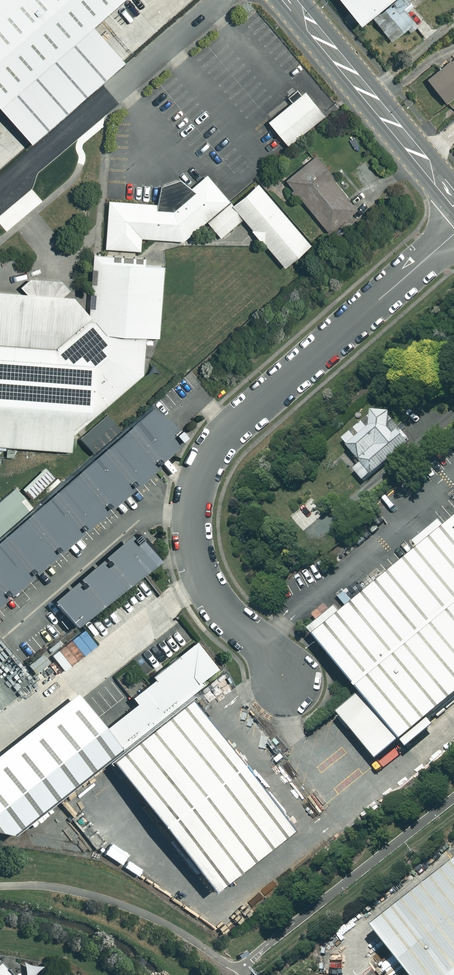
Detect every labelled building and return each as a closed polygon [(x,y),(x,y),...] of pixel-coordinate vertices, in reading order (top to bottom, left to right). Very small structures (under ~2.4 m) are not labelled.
[(35,143),(127,63),(94,26),(124,0),(0,0),(0,103),(35,143)] [(358,29),(397,0),(336,0),(358,29)] [(453,21),(439,30),(445,40),(453,34),(453,23),(453,21)] [(426,77),(445,100),(453,93),(453,54),(426,77)] [(321,111),(304,90),(267,121),(284,142),(321,111)] [(357,207),(314,153),(283,178),(326,231),(357,207)] [(241,216),(230,201),(205,171),(190,185),(193,188),(172,207),(155,207),(155,202),(107,198),(104,246),(139,248),(139,235),(181,239),(206,219),(220,236),(241,216)] [(193,188),(190,185),(178,176),(159,183),(155,202),(155,207),(172,207),(193,188)] [(309,242),(255,180),(230,201),(241,216),(283,265),(309,242)] [(0,291),(0,446),(70,450),(71,436),(143,375),(146,337),(158,337),(163,266),(143,265),(143,258),(92,255),(88,315),(70,296),(62,295),(68,290),(60,280),(28,279),(19,286),(25,292),(0,291)] [(150,407),(124,429),(154,463),(180,440),(150,407)] [(371,409),(370,411),(370,426),(367,426),(362,421),(342,440),(361,462),(353,469),(364,482),(409,439),(399,427),(393,434),(387,428),(389,410),(371,409)] [(124,429),(0,536),(0,595),(154,463),(124,429)] [(307,628),(359,691),(337,708),(376,755),(453,692),(453,520),(340,612),(335,605),(307,628)] [(103,563),(124,589),(155,563),(133,536),(128,540),(126,538),(100,560),(103,563)] [(99,609),(124,589),(103,563),(99,565),(97,563),(76,581),(78,584),(99,609)] [(99,609),(78,584),(74,587),(72,585),(49,604),(73,632),(99,609)] [(216,665),(193,637),(128,690),(137,700),(103,728),(117,746),(216,665)] [(5,833),(116,748),(70,687),(0,741),(0,832),(5,833)] [(290,826),(185,697),(106,761),(211,890),(290,826)] [(373,924),(413,974),(453,974),(453,860),(373,924)] [(0,960),(0,974),(14,974),(0,960)]
